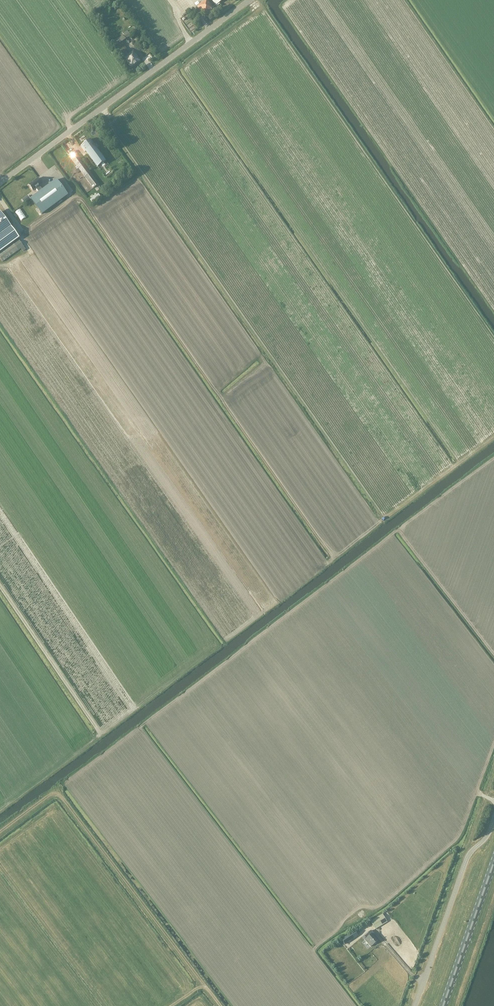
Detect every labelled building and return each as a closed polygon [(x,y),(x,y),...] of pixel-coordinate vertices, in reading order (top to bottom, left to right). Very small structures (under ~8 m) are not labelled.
[(213,2),(210,4),(207,0),(204,0),(199,4),(197,6),(204,16),(213,9),(212,7),(215,5),(215,6),(223,0),(211,0),(213,2)] [(121,42),(120,42),(117,38),(112,42),(130,68),(140,61),(133,50),(127,54),(126,51),(127,50),(121,42)] [(94,145),(90,139),(80,146),(84,152),(85,152),(96,167),(106,161),(94,145)] [(74,151),(68,155),(83,176),(92,187),(93,188),(98,184),(90,172),(74,151)] [(36,189),(38,192),(42,190),(39,186),(42,184),(37,178),(28,185),(33,191),(36,189)] [(56,179),(42,190),(38,192),(30,199),(41,214),(67,195),(56,179)] [(21,219),(26,217),(22,208),(17,210),(21,219)] [(10,226),(0,212),(0,234),(10,226)] [(19,238),(10,226),(0,234),(0,251),(19,238)] [(18,240),(0,253),(0,259),(2,262),(20,249),(23,251),(25,249),(18,240)] [(375,929),(387,922),(382,914),(370,921),(375,929)] [(366,938),(364,940),(370,947),(372,945),(377,940),(374,936),(375,935),(371,930),(368,933),(364,937),(366,938)] [(354,931),(341,939),(344,944),(357,935),(354,931)]
